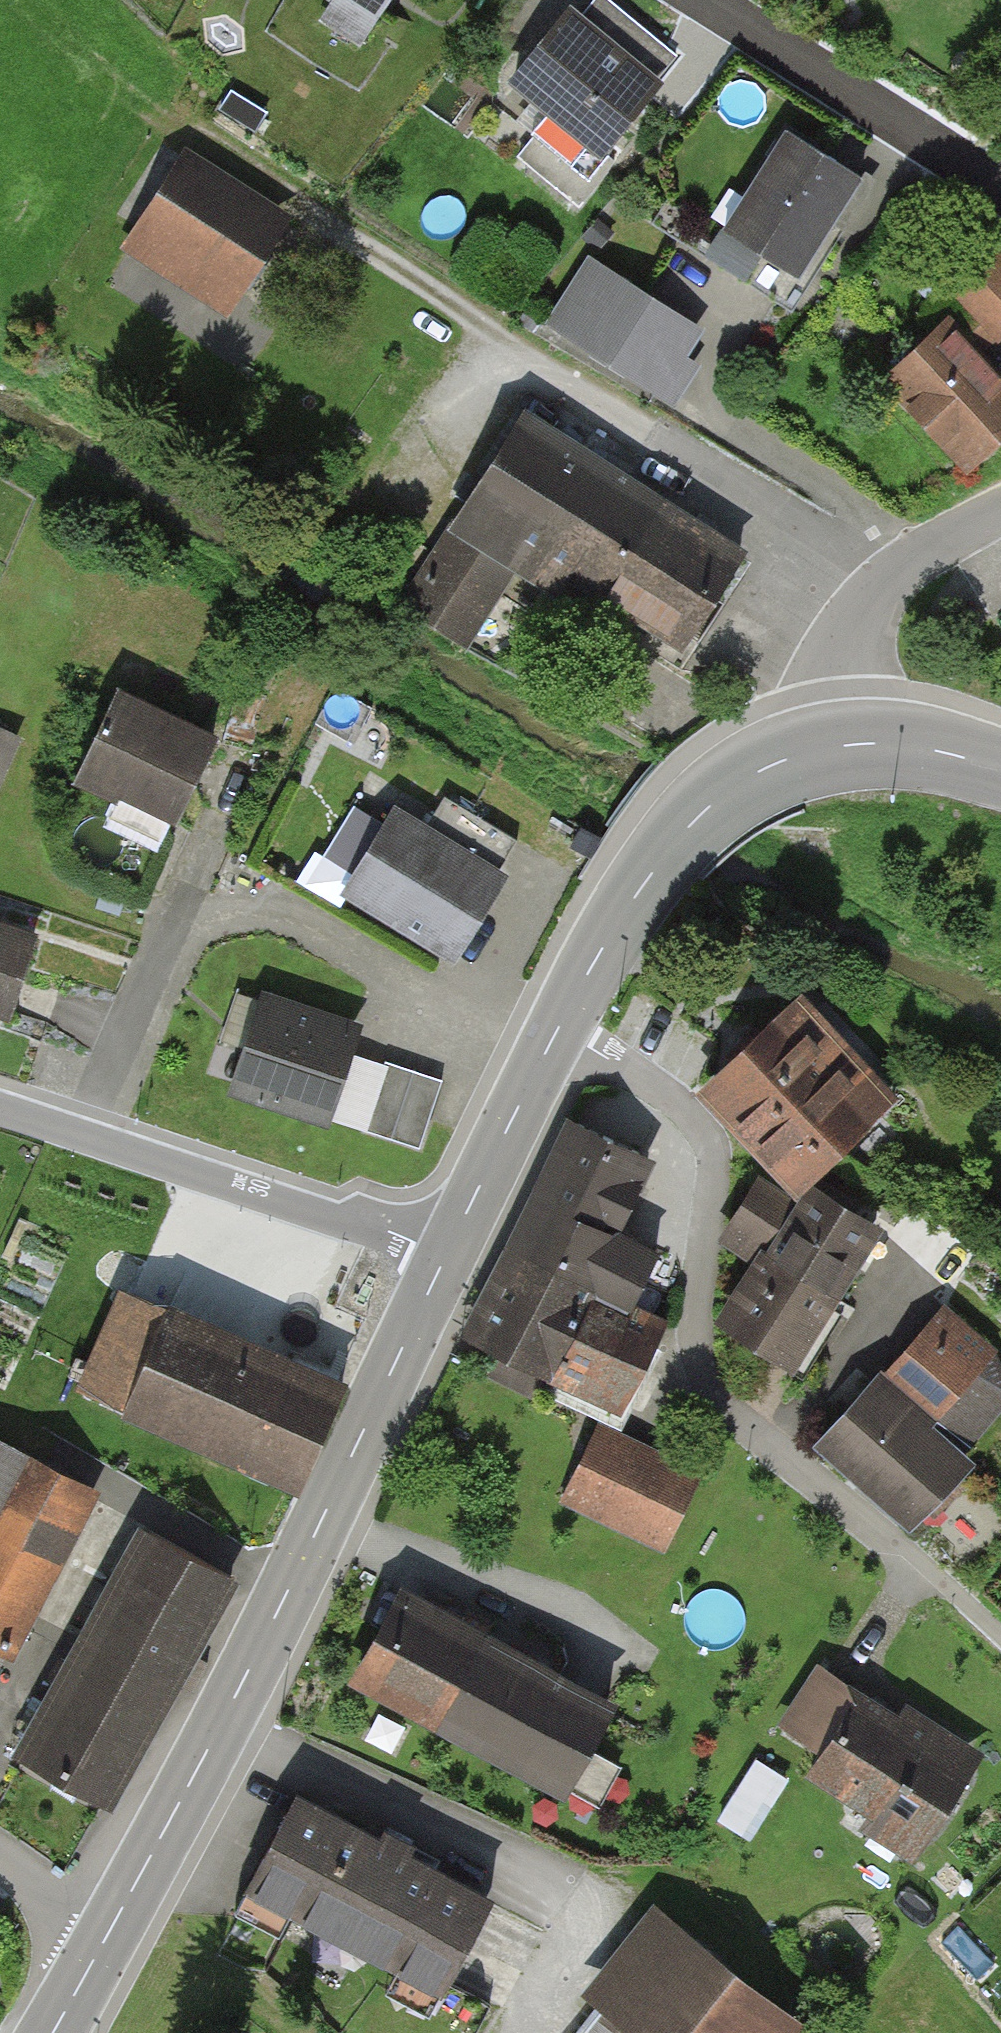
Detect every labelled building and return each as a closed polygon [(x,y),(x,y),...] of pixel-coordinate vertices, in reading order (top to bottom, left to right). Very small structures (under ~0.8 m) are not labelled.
[(346,5),(336,21),(385,52),(417,0),(337,0),(346,5)] [(685,89),(581,9),(522,86),(626,165),(685,89)] [(881,176),(792,129),(738,230),(827,278),(881,176)] [(303,239),(192,165),(142,240),(253,314),(303,239)] [(977,234),(934,282),(1000,341),(1000,255),(977,234)] [(708,332),(595,264),(554,332),(667,400),(708,332)] [(959,328),(903,380),(994,478),(1000,471),(1000,373),(959,328)] [(756,552),(527,414),(410,608),(474,647),(522,567),(687,666),(756,552)] [(229,756),(118,704),(87,769),(198,821),(229,756)] [(22,726),(0,718),(0,794),(22,726)] [(507,892),(387,821),(346,891),(466,961),(507,892)] [(0,928),(0,1008),(29,1017),(52,944),(0,928)] [(374,1036),(265,1004),(239,1095),(347,1126),(374,1036)] [(800,1013),(718,1094),(810,1186),(892,1104),(800,1013)] [(444,1085),(389,1068),(367,1134),(422,1152),(444,1085)] [(672,1166),(585,1125),(481,1345),(642,1420),(686,1328),(649,1310),(679,1247),(642,1229),(672,1166)] [(768,1270),(733,1326),(808,1374),(903,1226),(827,1178),(813,1201),(772,1176),(728,1245),(768,1270)] [(295,1488),(346,1381),(139,1284),(88,1392),(295,1488)] [(885,1365),(954,1426),(1000,1372),(1000,1342),(946,1295),(885,1365)] [(954,1426),(885,1365),(817,1442),(927,1538),(995,1461),(954,1426)] [(675,1552),(711,1474),(604,1424),(568,1502),(675,1552)] [(113,1490),(0,1435),(0,1643),(30,1658),(113,1490)] [(226,1596),(144,1549),(21,1762),(103,1808),(226,1596)] [(605,1722),(407,1612),(366,1686),(563,1796),(605,1722)] [(996,1773),(828,1679),(799,1730),(841,1754),(830,1773),(890,1806),(874,1834),(940,1871),(996,1773)] [(757,1834),(792,1772),(760,1754),(725,1816),(757,1834)] [(481,1913),(301,1815),(254,1900),(434,1999),(481,1913)] [(636,2032),(786,2032),(653,1926),(594,1999),(636,2032)]
